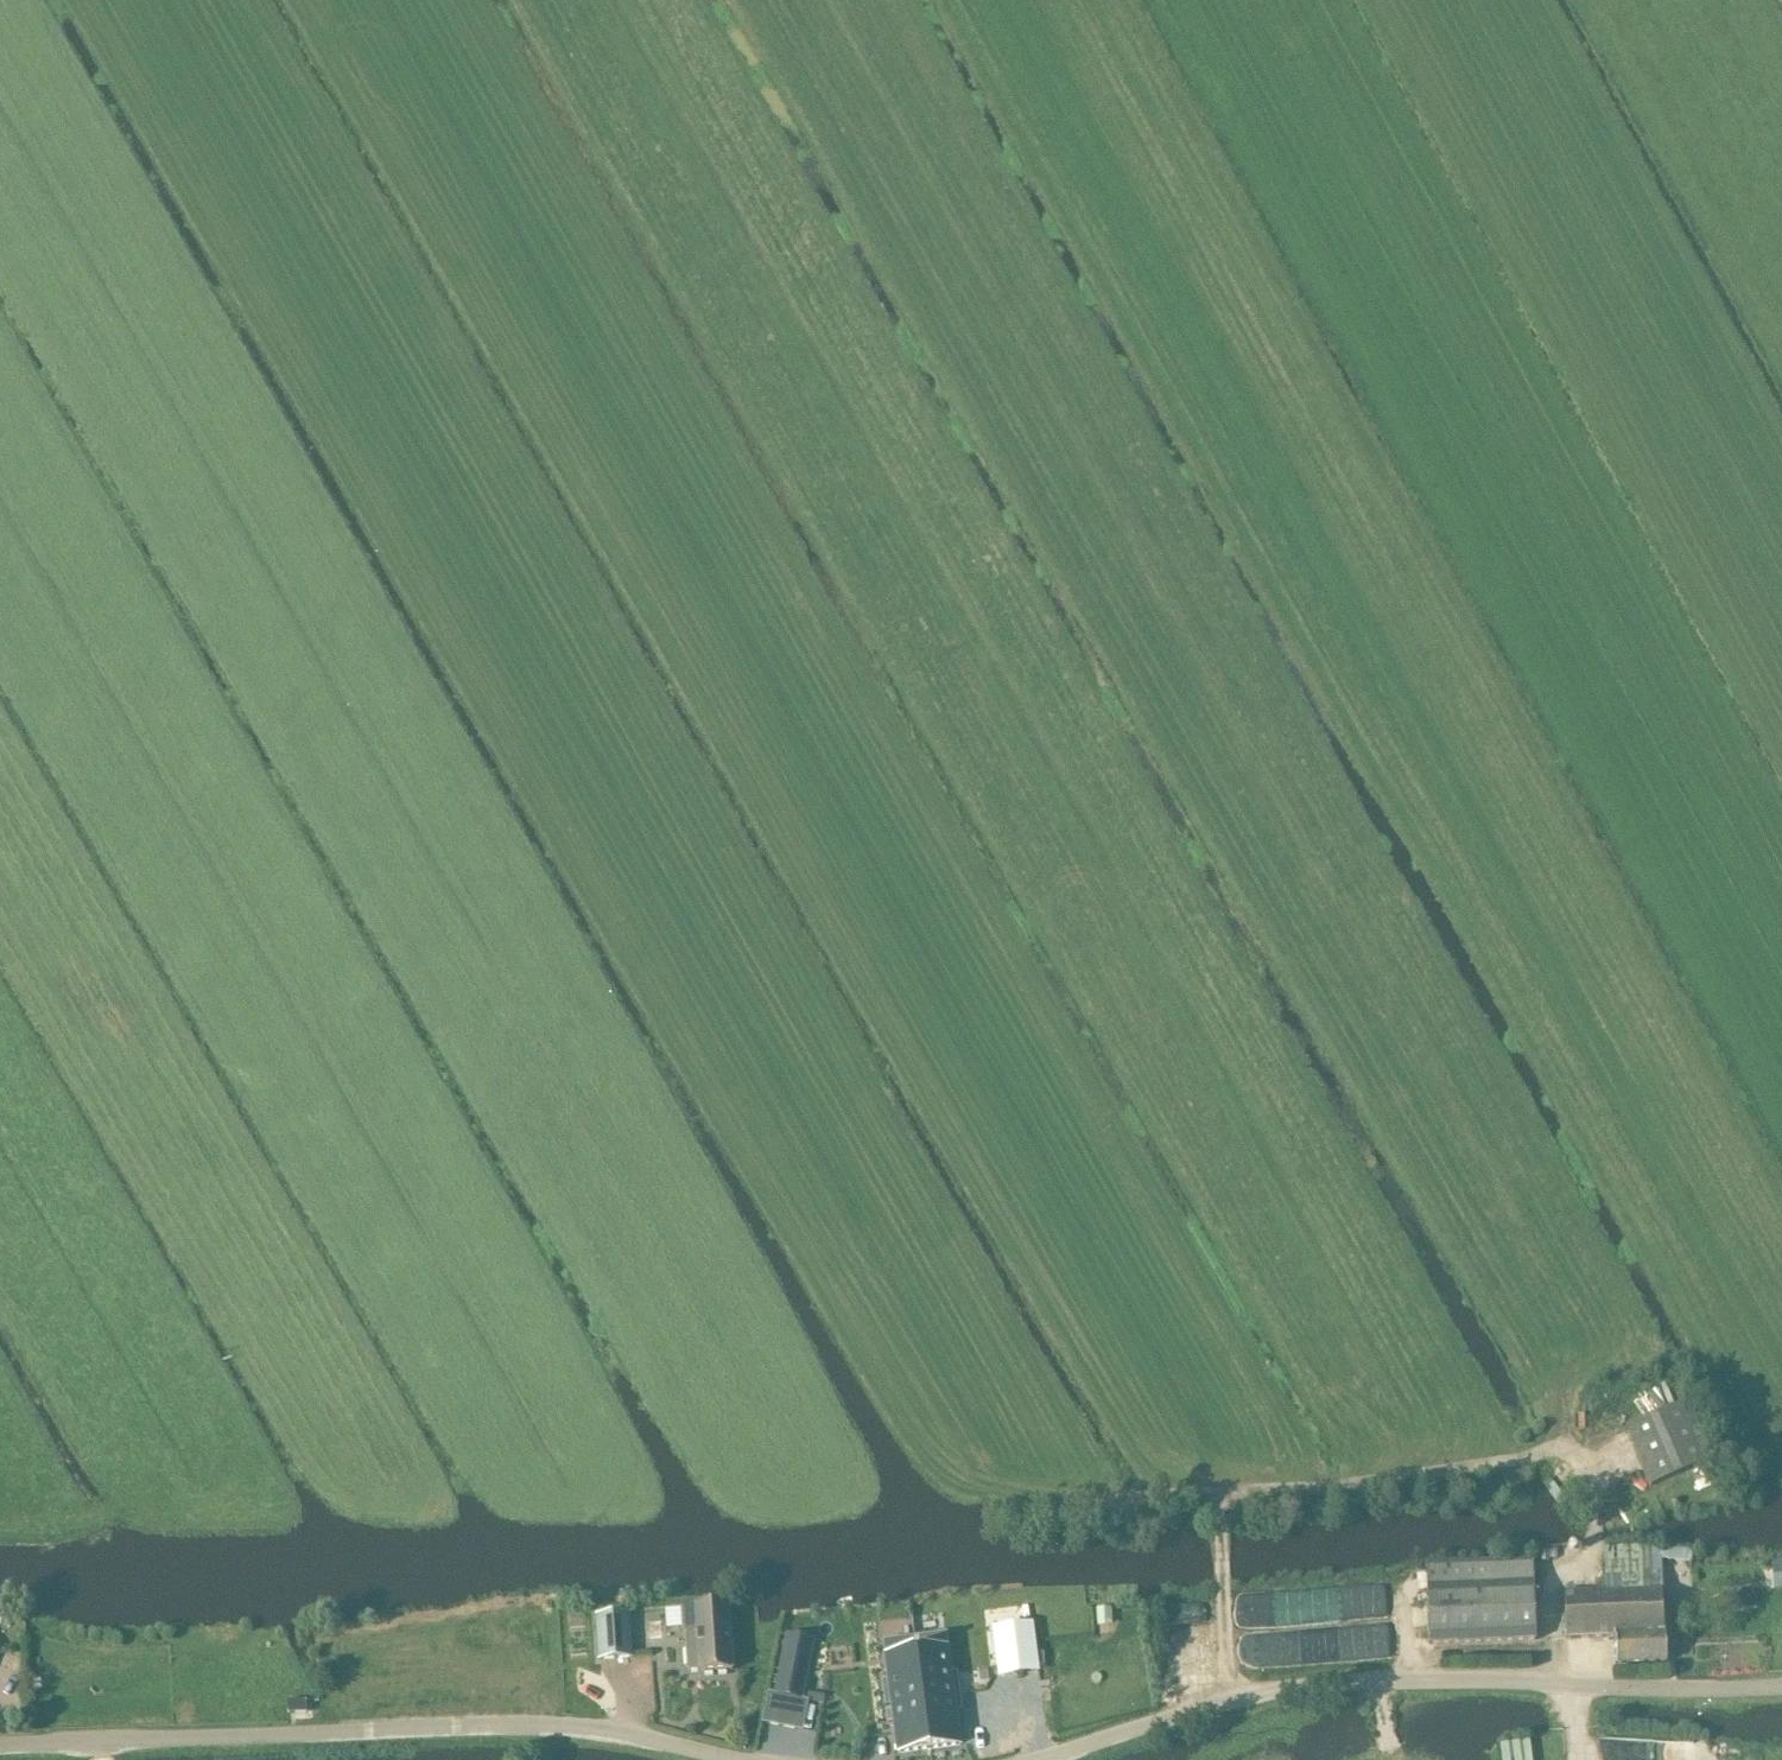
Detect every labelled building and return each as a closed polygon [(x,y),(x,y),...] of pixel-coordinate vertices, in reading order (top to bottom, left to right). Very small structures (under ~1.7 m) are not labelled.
[(1651,1488),(1713,1461),(1687,1402),(1625,1429),(1651,1488)] [(1605,1557),(1606,1591),(1642,1589),(1641,1556),(1605,1557)] [(1430,1644),(1536,1640),(1533,1559),(1426,1564),(1430,1644)] [(1616,1665),(1666,1662),(1663,1588),(1642,1589),(1606,1591),(1564,1593),(1566,1639),(1615,1636),(1616,1665)] [(696,1612),(683,1613),(684,1634),(697,1634),(698,1649),(689,1650),(690,1673),(700,1673),(700,1677),(733,1675),(729,1608),(696,1611),(696,1612)] [(596,1617),(596,1618),(599,1660),(633,1658),(630,1615),(596,1617)] [(1031,1617),(994,1622),(1000,1676),(1038,1671),(1031,1617)] [(789,1636),(777,1694),(803,1699),(815,1641),(789,1636)] [(952,1643),(917,1648),(931,1739),(966,1734),(952,1643)] [(915,1649),(879,1654),(893,1744),(928,1739),(915,1649)] [(307,1713),(307,1702),(288,1702),(288,1714),(307,1713)]
